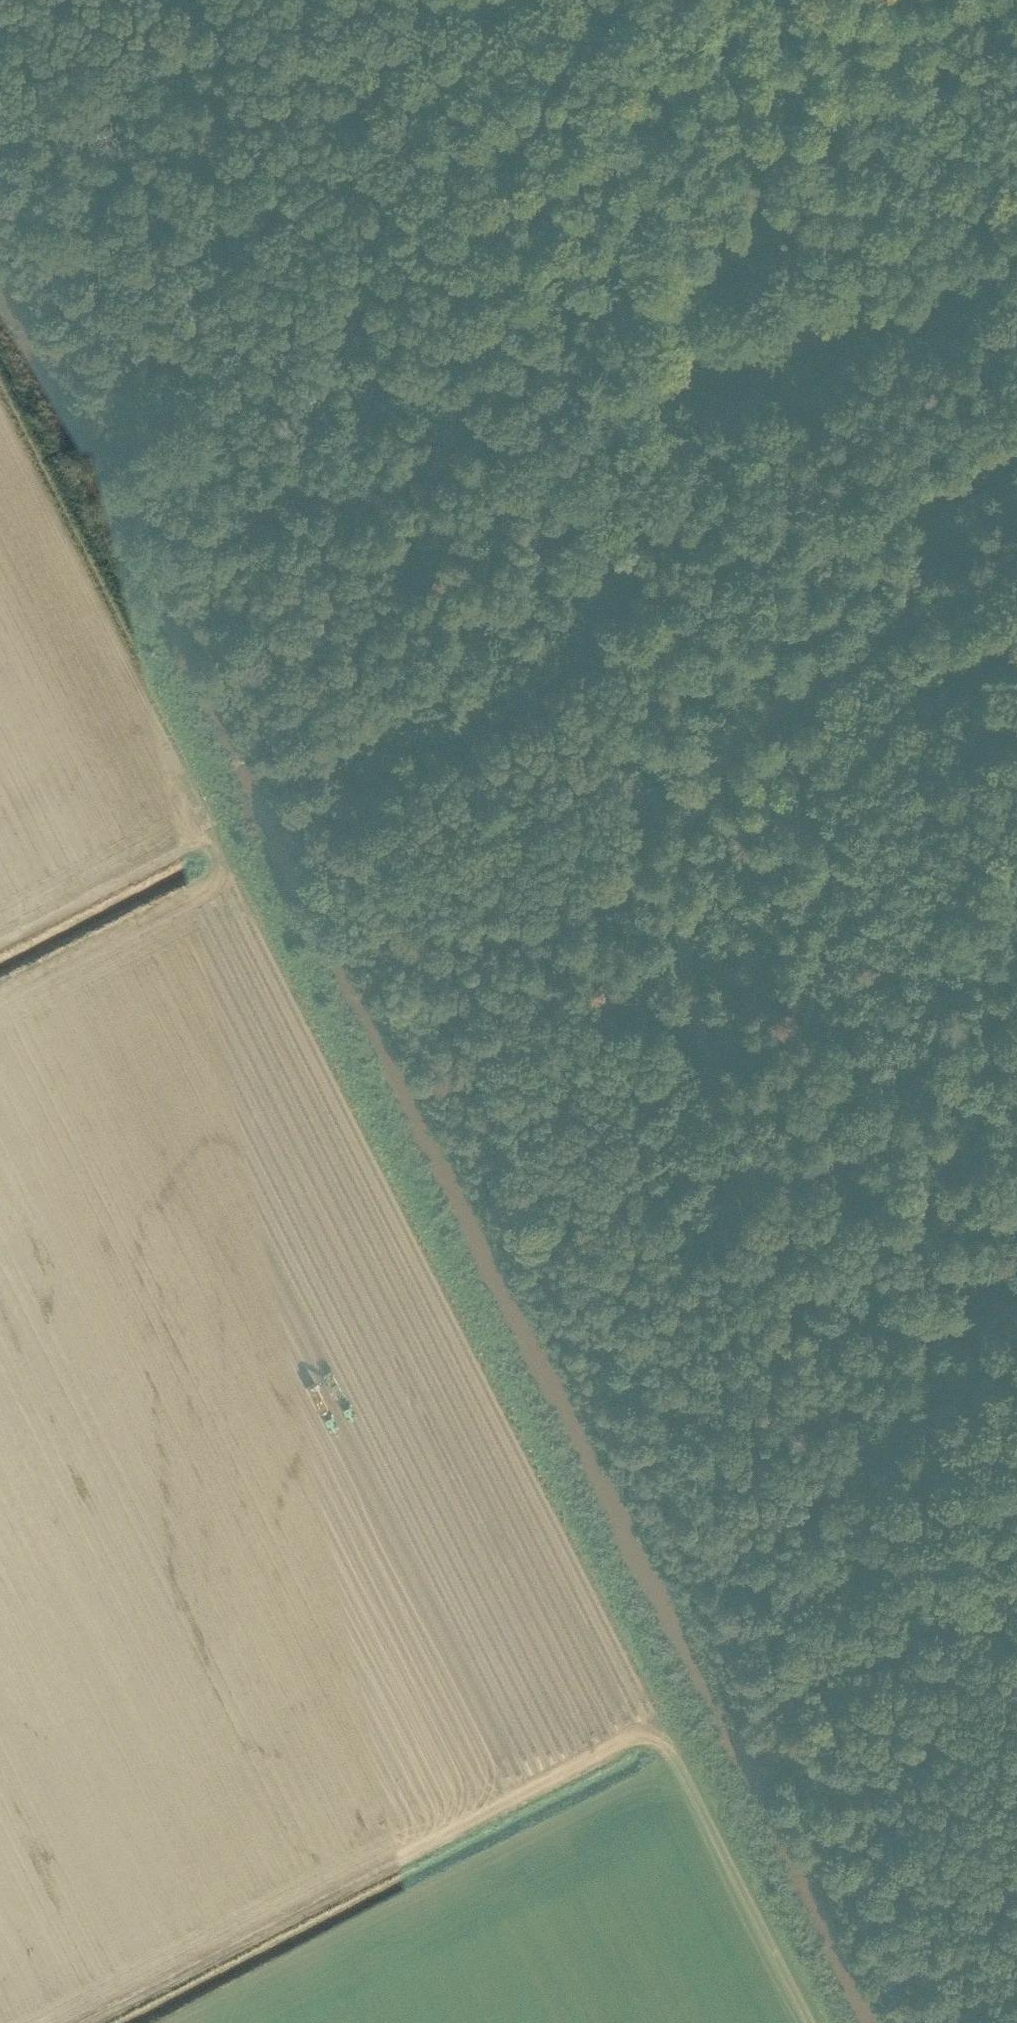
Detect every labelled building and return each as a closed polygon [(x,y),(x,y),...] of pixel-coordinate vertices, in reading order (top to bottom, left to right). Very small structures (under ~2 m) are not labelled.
[(945,1319),(939,1332),(952,1338),(958,1326),(945,1319)]
